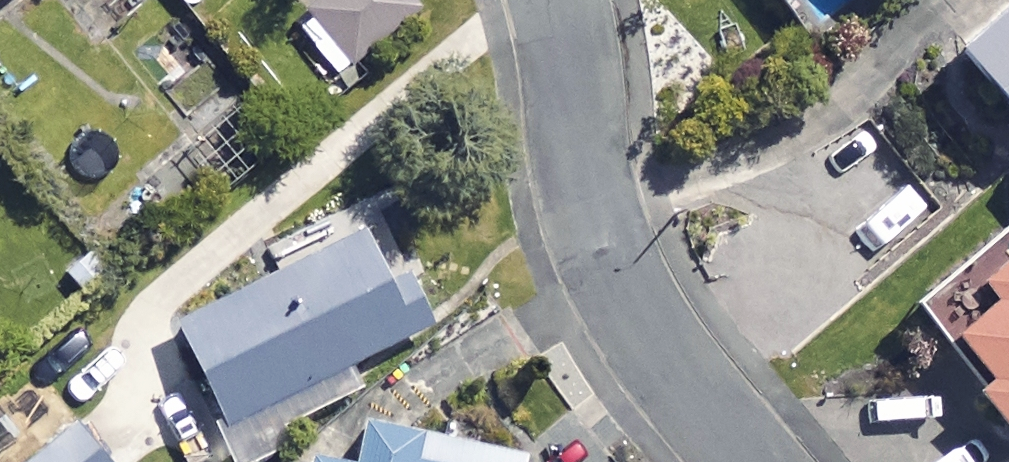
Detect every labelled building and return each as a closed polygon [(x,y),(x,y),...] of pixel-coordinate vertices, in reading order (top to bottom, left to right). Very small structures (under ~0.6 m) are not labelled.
[(410,0),(313,0),(290,20),(335,73),(414,5),(410,0)] [(800,42),(857,0),(769,0),(800,42)] [(952,40),(1008,111),(1008,0),(1001,0),(952,40)] [(216,406),(203,413),(228,461),(239,461),(286,438),(279,424),(366,380),(356,360),(427,323),(371,213),(170,316),(216,406)] [(920,295),(977,369),(965,378),(1008,436),(1008,226),(920,295)] [(354,415),(345,458),(304,449),(301,461),(517,461),(519,450),(354,415)] [(73,420),(19,461),(106,461),(73,420)]
